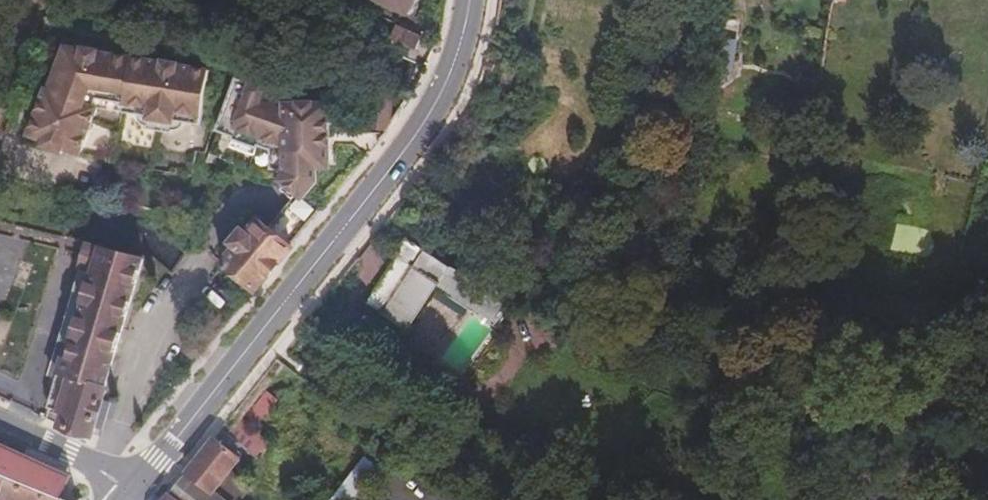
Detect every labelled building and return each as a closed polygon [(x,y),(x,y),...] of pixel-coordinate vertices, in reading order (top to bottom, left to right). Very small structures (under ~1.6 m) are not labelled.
[(418,0),(371,0),(371,1),(409,18),(418,0)] [(413,58),(422,42),(400,31),(391,45),(405,53),(413,58)] [(400,63),(424,83),(428,77),(432,69),(413,58),(405,53),(400,63)] [(108,177),(195,190),(219,132),(237,86),(178,76),(178,73),(162,70),(161,72),(98,62),(98,60),(81,56),(81,59),(65,56),(48,102),(44,101),(28,148),(44,153),(45,151),(64,158),(63,160),(108,177)] [(237,86),(219,132),(237,140),(259,151),(260,149),(278,156),(278,175),(292,176),(292,183),(287,189),(304,201),(318,185),(319,176),(330,175),(331,109),(318,109),(318,105),(302,104),(301,108),(286,107),(267,99),(271,89),(256,82),(254,84),(240,78),(237,86)] [(372,94),(366,94),(365,134),(386,134),(394,119),(395,95),(384,94),(379,94),(372,94)] [(259,151),(237,140),(232,150),(254,161),(259,151)] [(61,164),(63,160),(64,158),(45,151),(44,153),(42,157),(61,164)] [(113,249),(116,237),(69,225),(66,237),(87,242),(113,249)] [(239,255),(225,270),(258,297),(294,256),(292,253),(262,229),(249,241),(244,238),(233,250),(239,255)] [(147,259),(113,249),(87,242),(79,273),(80,273),(52,372),(63,375),(111,389),(147,259)] [(490,319),(502,294),(446,271),(443,273),(398,249),(366,311),(380,320),(378,324),(401,334),(427,287),(490,319)] [(56,399),(63,375),(52,372),(46,397),(56,399)] [(97,438),(111,389),(63,375),(56,399),(53,409),(70,414),(65,429),(97,438)] [(271,399),(261,391),(242,416),(252,423),(271,399)] [(266,437),(237,415),(223,433),(252,454),(266,437)] [(70,479),(74,471),(0,440),(0,449),(70,479)] [(217,440),(171,499),(222,499),(217,496),(243,461),(217,440)] [(62,498),(70,479),(0,449),(0,471),(62,498)] [(379,477),(362,466),(336,499),(361,499),(379,477)] [(0,471),(0,492),(6,494),(3,499),(67,499),(64,499),(62,498),(0,471)]
